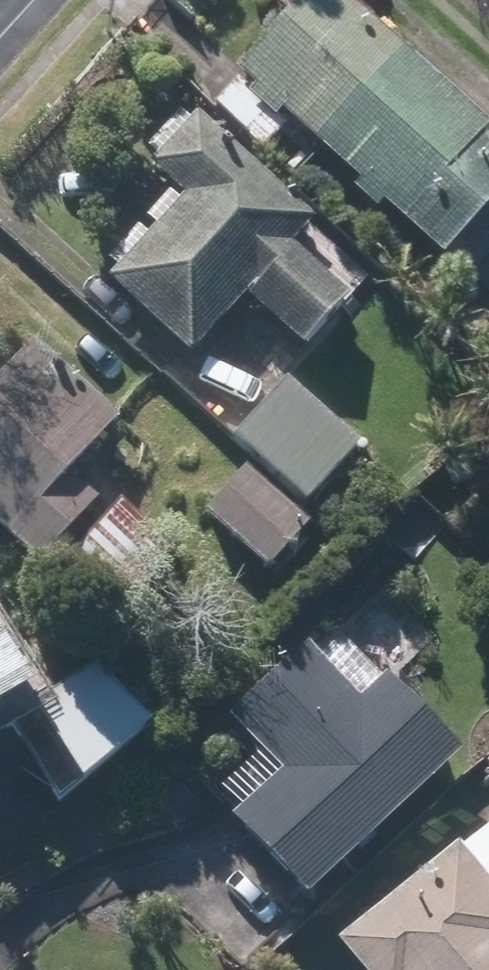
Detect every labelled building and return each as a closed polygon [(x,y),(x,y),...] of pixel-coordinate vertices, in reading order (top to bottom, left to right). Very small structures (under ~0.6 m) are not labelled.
[(349,0),(305,0),(242,67),(446,260),(488,215),(488,133),(349,0)] [(291,120),(246,76),(218,106),(263,149),(291,120)] [(355,303),(295,246),(314,226),(204,122),(158,171),(187,198),(115,275),(196,351),(248,296),(308,353),(355,303)] [(11,544),(42,574),(105,508),(73,478),(127,421),(39,338),(0,379),(0,534),(11,544)] [(295,380),(238,441),(306,504),(363,443),(295,380)] [(310,526),(248,467),(203,514),(265,573),(310,526)] [(179,555),(120,500),(80,542),(138,598),(179,555)] [(60,720),(29,665),(0,615),(0,754),(60,720)] [(466,754),(393,676),(361,706),(301,642),(227,710),(287,775),(236,823),(309,901),(466,754)] [(28,764),(64,803),(85,784),(90,790),(156,729),(99,668),(67,699),(82,715),(28,764)] [(409,889),(407,886),(340,945),(362,969),(488,969),(488,817),(409,889)]
